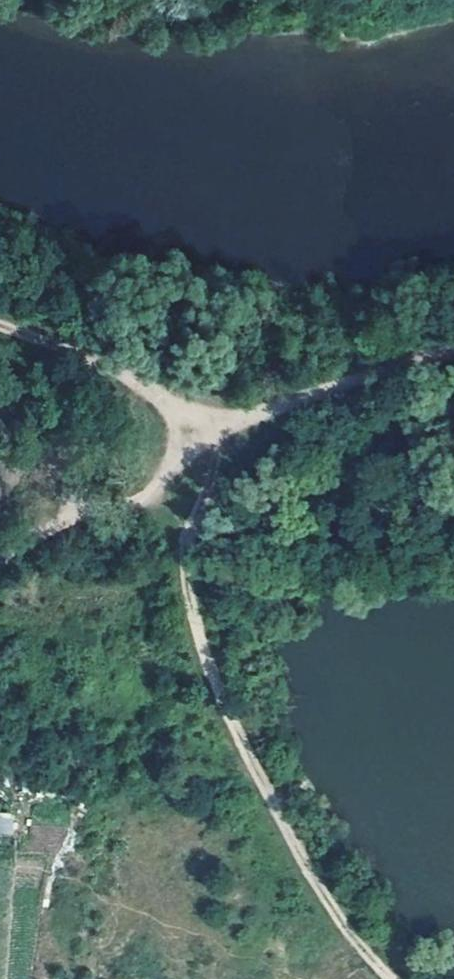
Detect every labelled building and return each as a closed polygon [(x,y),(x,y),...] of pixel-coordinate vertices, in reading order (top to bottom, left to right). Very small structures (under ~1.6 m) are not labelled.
[(14,815),(0,814),(0,834),(13,835),(14,815)]
